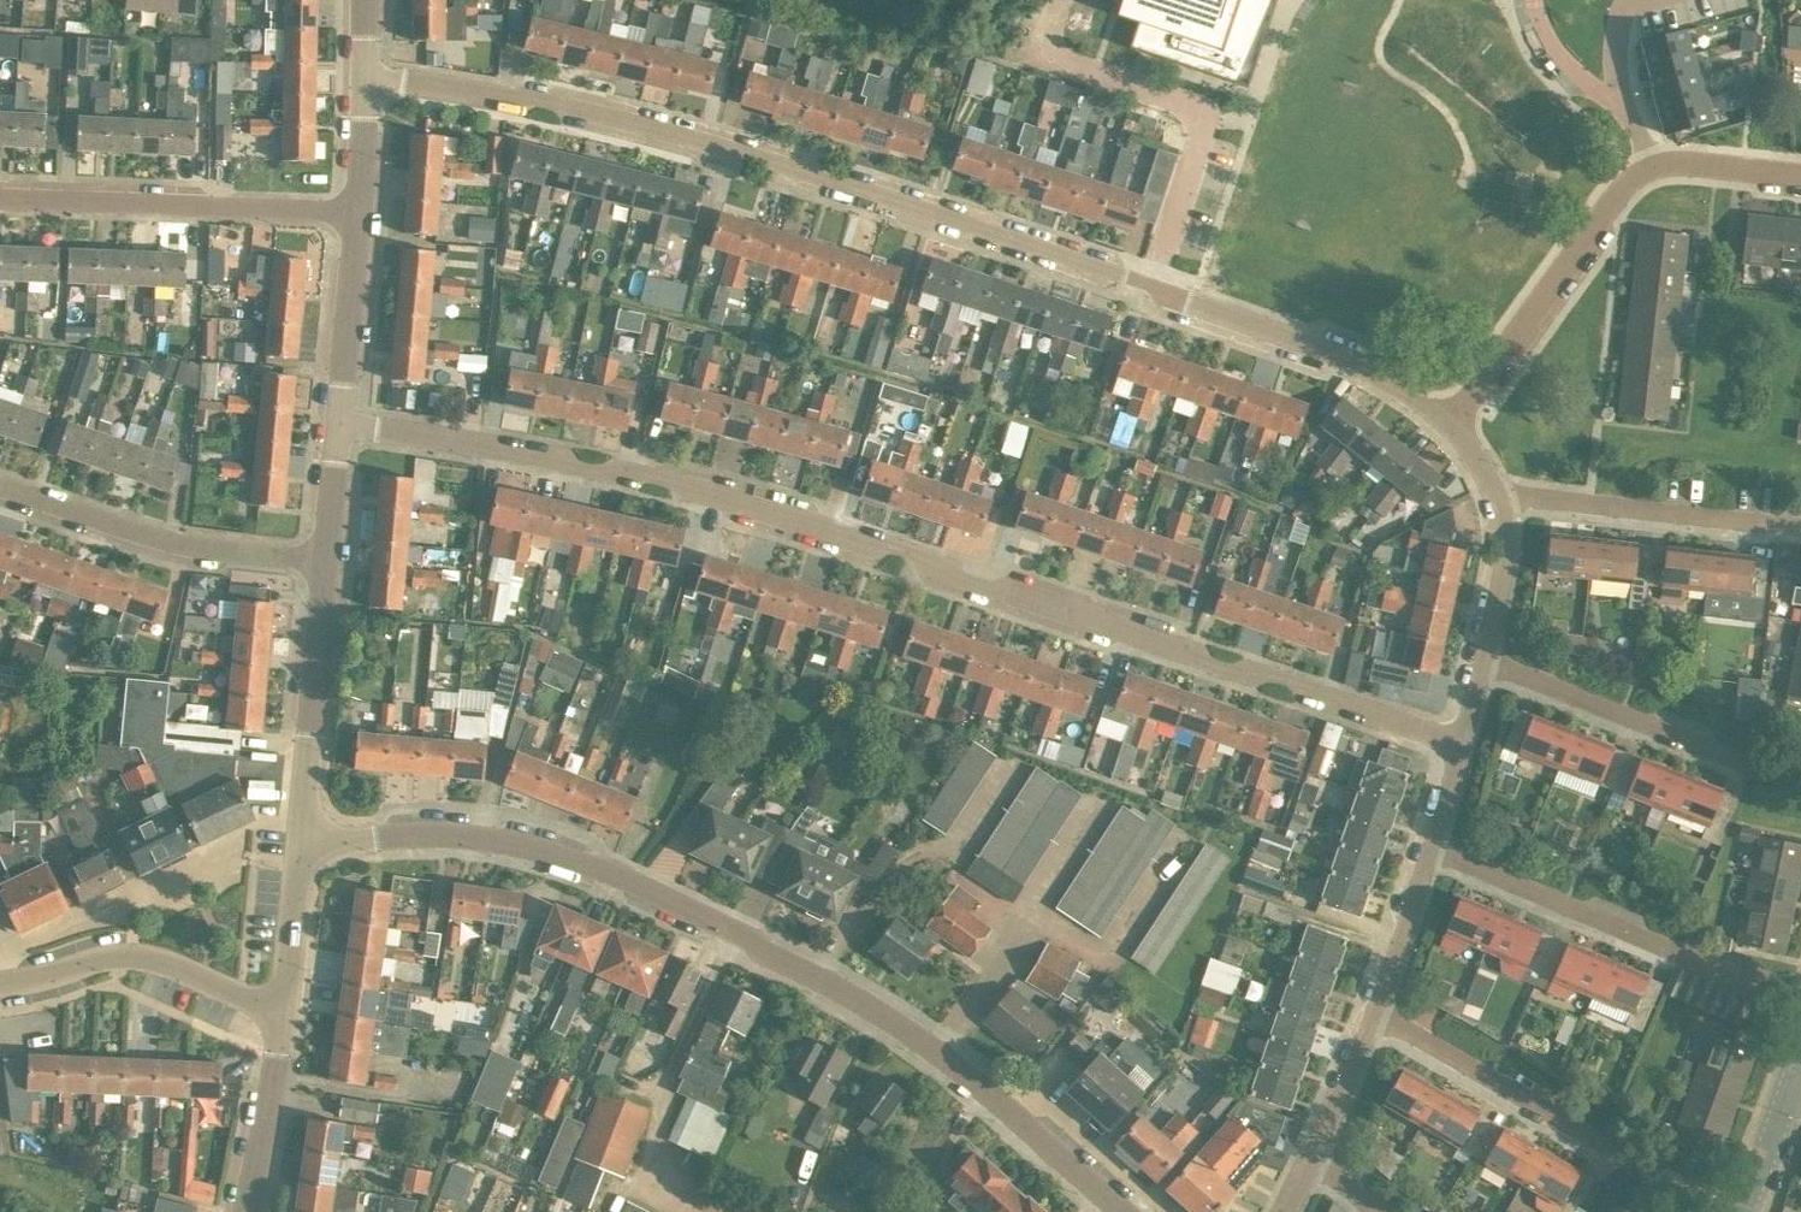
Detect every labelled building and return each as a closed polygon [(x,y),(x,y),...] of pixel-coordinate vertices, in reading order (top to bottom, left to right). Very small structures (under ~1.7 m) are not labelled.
[(160,12),(162,0),(127,0),(126,9),(160,12)] [(160,12),(196,15),(197,0),(162,0),(160,12)] [(285,30),(316,31),(316,0),(285,0),(285,30)] [(466,0),(452,0),(453,15),(466,15),(466,0)] [(466,15),(486,14),(486,3),(478,4),(478,0),(466,0),(466,15)] [(558,61),(567,27),(573,0),(561,0),(558,12),(555,11),(552,23),(533,18),(526,48),(559,57),(558,61)] [(585,68),(602,1),(599,0),(591,0),(584,31),(567,27),(558,61),(585,68)] [(1114,17),(1138,25),(1131,47),(1193,68),(1249,87),(1278,0),(1120,0),(1114,17)] [(585,68),(615,76),(624,41),(607,37),(615,4),(602,1),(585,68)] [(681,55),(673,90),(675,85),(707,93),(715,64),(698,59),(711,8),(693,3),(680,55),(681,55)] [(445,8),(417,8),(417,20),(414,20),(414,41),(445,41),(445,8)] [(615,76),(644,83),(661,15),(648,12),(643,34),(649,36),(646,47),(624,41),(615,76)] [(644,83),(673,90),(681,55),(680,55),(663,51),(672,17),(661,15),(644,83)] [(1784,49),(1800,50),(1800,27),(1785,26),(1784,49)] [(285,30),(284,63),(315,63),(316,31),(285,30)] [(1685,30),(1640,43),(1646,66),(1691,54),(1685,30)] [(1741,40),(1755,42),(1756,32),(1742,30),(1741,40)] [(25,55),(25,33),(0,33),(0,55),(25,55)] [(172,36),(171,57),(190,58),(191,36),(172,36)] [(45,41),(44,63),(44,69),(61,69),(62,37),(45,37),(45,41)] [(101,55),(102,39),(88,39),(69,38),(68,72),(87,73),(87,63),(87,55),(101,55)] [(1755,42),(1741,40),(1739,49),(1754,51),(1755,42)] [(771,118),(772,118),(793,50),(782,47),(776,67),(770,65),(766,79),(750,74),(741,103),(773,113),(771,118)] [(772,118),(801,127),(824,50),(812,47),(803,78),(809,80),(806,91),(783,84),(793,50),(772,118)] [(801,127),(829,135),(840,101),(817,94),(820,83),(827,85),(835,53),(824,50),(801,127)] [(250,70),(263,70),(263,53),(251,53),(250,70)] [(263,53),(263,70),(275,70),(275,54),(263,53)] [(1691,54),(1646,66),(1653,89),(1698,76),(1691,54)] [(984,96),(994,65),(976,59),(966,90),(984,96)] [(284,63),(284,95),(314,96),(315,63),(284,63)] [(829,135),(858,144),(878,76),(867,73),(860,95),(865,97),(862,108),(840,101),(829,135)] [(168,87),(169,76),(169,75),(155,75),(154,87),(157,87),(157,91),(156,91),(155,110),(167,110),(168,87)] [(858,144),(886,153),(896,118),(874,111),(878,101),(883,102),(890,80),(878,76),(858,144)] [(1698,76),(1653,89),(1659,111),(1704,98),(1698,76)] [(1056,78),(1050,96),(1078,104),(1083,87),(1056,78)] [(1734,90),(1749,92),(1750,82),(1737,80),(1735,80),(1734,90)] [(14,147),(18,83),(5,83),(4,101),(15,101),(15,114),(0,113),(0,146),(14,147)] [(18,83),(14,147),(44,149),(45,115),(31,114),(31,100),(26,100),(27,84),(18,83)] [(167,121),(165,155),(195,156),(197,123),(196,123),(197,105),(183,105),(183,88),(168,87),(167,110),(167,121)] [(109,101),(109,106),(120,107),(121,88),(110,88),(109,101)] [(896,118),(886,153),(887,153),(888,148),(921,158),(930,128),(908,122),(912,111),(918,113),(925,95),(905,88),(898,106),(900,106),(896,118)] [(1101,124),(1109,95),(1086,88),(1078,117),(1101,124)] [(1749,92),(1734,90),(1733,99),(1748,101),(1749,92)] [(284,95),(283,128),(314,129),(314,96),(284,95)] [(1704,98),(1659,111),(1665,134),(1710,122),(1704,98)] [(77,144),(77,150),(107,152),(108,118),(109,106),(109,101),(95,101),(95,118),(78,117),(77,141),(77,144)] [(953,168),(986,179),(995,149),(996,150),(1007,117),(995,113),(988,134),(986,133),(982,145),(962,139),(953,168)] [(1157,120),(1140,114),(1137,122),(1154,128),(1157,120)] [(107,152),(136,153),(137,120),(108,118),(107,152)] [(249,135),(261,135),(262,119),(249,119),(249,135)] [(262,119),(261,135),(274,135),(274,119),(262,119)] [(137,120),(136,153),(165,155),(167,121),(166,121),(137,120)] [(985,184),(1013,193),(1035,126),(1023,122),(1016,145),(1021,146),(1018,157),(996,150),(995,149),(986,179),(985,184)] [(214,160),(231,160),(232,126),(215,126),(214,160)] [(1013,193),(1041,202),(1052,168),(1036,163),(1046,129),(1035,126),(1013,193)] [(314,129),(283,128),(283,161),(313,162),(314,129)] [(415,155),(414,167),(449,170),(449,172),(449,178),(462,179),(464,162),(457,162),(457,155),(443,154),(445,136),(413,133),(411,155),(415,155)] [(486,135),(483,173),(500,174),(503,136),(486,135)] [(1041,202),(1069,211),(1091,145),(1079,141),(1073,160),(1067,159),(1063,172),(1052,168),(1041,202)] [(521,213),(535,216),(552,150),(521,142),(512,176),(533,181),(530,194),(526,193),(521,213)] [(1097,220),(1099,216),(1109,186),(1108,186),(1092,181),(1103,149),(1091,145),(1069,211),(1097,220)] [(1158,147),(1143,193),(1162,199),(1177,153),(1158,147)] [(554,187),(573,191),(582,157),(552,150),(535,216),(546,219),(554,187)] [(1109,186),(1099,216),(1132,227),(1142,197),(1114,188),(1118,177),(1124,179),(1130,157),(1118,153),(1108,186),(1109,186)] [(582,227),(595,231),(611,165),(582,157),(573,191),(593,196),(590,210),(587,209),(582,227)] [(474,163),(464,162),(462,179),(473,180),(474,163)] [(611,165),(603,199),(633,206),(641,172),(611,165)] [(410,180),(408,199),(439,202),(442,172),(449,172),(449,170),(414,167),(413,180),(410,180)] [(642,243),(655,246),(671,180),(641,172),(633,206),(650,210),(642,243)] [(671,180),(655,246),(667,249),(675,217),(694,221),(702,187),(671,180)] [(439,202),(408,199),(405,232),(436,235),(439,202)] [(600,213),(595,231),(606,233),(611,215),(607,215),(600,213)] [(731,287),(732,288),(751,223),(721,213),(711,246),(728,252),(712,303),(716,304),(713,312),(723,315),(731,287)] [(1745,261),(1779,265),(1785,217),(1751,213),(1745,261)] [(499,241),(502,218),(477,214),(474,238),(499,241)] [(1800,268),(1800,219),(1785,217),(1779,265),(1800,268)] [(770,265),(771,265),(781,232),(751,223),(732,288),(743,291),(748,276),(765,281),(770,265)] [(1641,229),(1637,264),(1685,269),(1689,235),(1641,229)] [(778,302),(791,306),(811,241),(781,232),(771,265),(791,271),(787,284),(783,283),(778,302)] [(812,277),(830,283),(840,250),(811,241),(791,306),(802,309),(812,277)] [(230,283),(231,246),(215,245),(214,282),(230,283)] [(28,281),(29,248),(0,247),(0,251),(0,280),(28,281)] [(29,248),(28,281),(58,283),(59,249),(29,248)] [(405,270),(404,281),(433,284),(436,251),(404,248),(402,270),(405,270)] [(86,313),(96,313),(98,251),(68,250),(67,283),(85,284),(84,296),(86,296),(86,313)] [(840,250),(830,283),(850,289),(860,292),(870,259),(840,250)] [(125,298),(126,298),(127,252),(98,251),(96,313),(107,314),(108,295),(109,295),(109,285),(126,285),(125,298)] [(127,252),(126,298),(143,298),(143,315),(154,315),(157,253),(127,252)] [(187,254),(157,253),(154,315),(166,315),(166,299),(168,299),(168,287),(186,287),(187,254)] [(856,305),(850,324),(861,327),(871,295),(890,301),(900,269),(884,264),(885,259),(871,255),(870,259),(860,292),(856,305)] [(275,257),(272,291),(302,294),(305,260),(275,257)] [(929,328),(943,333),(964,268),(933,258),(922,291),(940,297),(929,328)] [(1637,264),(1633,302),(1681,307),(1685,269),(1637,264)] [(964,305),(983,311),(993,278),(964,268),(943,333),(953,336),(964,305)] [(647,274),(640,301),(681,311),(688,284),(647,274)] [(439,294),(451,295),(452,279),(440,278),(439,294)] [(987,347),(1001,352),(1023,288),(993,278),(983,311),(998,316),(987,347)] [(239,279),(238,287),(262,290),(263,281),(239,279)] [(452,279),(451,295),(475,296),(476,289),(464,288),(464,280),(452,279)] [(399,295),(398,314),(430,317),(433,284),(404,281),(403,295),(399,295)] [(262,290),(238,287),(238,295),(262,296),(262,290)] [(1023,324),(1041,330),(1052,297),(1023,288),(1001,352),(1012,356),(1023,324)] [(15,310),(27,311),(28,292),(16,291),(15,310)] [(272,291),(269,323),(299,326),(302,294),(272,291)] [(28,292),(27,311),(38,311),(39,293),(28,292)] [(1046,367),(1060,371),(1081,307),(1052,297),(1041,330),(1053,334),(1048,351),(1051,351),(1046,367)] [(843,301),(837,320),(850,324),(856,305),(846,302),(843,301)] [(1633,302),(1628,340),(1676,345),(1681,307),(1633,302)] [(750,314),(727,307),(722,323),(745,330),(750,314)] [(1081,307),(1060,371),(1071,375),(1076,358),(1079,359),(1084,344),(1101,350),(1112,317),(1081,307)] [(399,334),(397,347),(427,350),(430,317),(398,314),(396,334),(399,334)] [(877,315),(863,363),(880,368),(887,342),(888,342),(895,320),(877,315)] [(635,350),(652,354),(659,324),(642,320),(635,350)] [(202,356),(213,356),(213,321),(202,321),(202,356)] [(299,326),(269,323),(266,356),(296,359),(299,326)] [(65,328),(65,341),(95,342),(95,329),(65,328)] [(506,406),(536,413),(550,346),(548,345),(550,332),(539,330),(533,362),(527,361),(525,373),(513,371),(506,406)] [(759,339),(754,357),(770,361),(774,343),(759,339)] [(566,419),(596,424),(609,358),(607,358),(610,343),(597,340),(588,386),(573,383),(566,419)] [(1628,340),(1624,378),(1672,383),(1676,345),(1628,340)] [(233,361),(254,362),(255,343),(234,342),(233,361)] [(433,358),(445,359),(446,343),(434,342),(433,358)] [(446,343),(445,359),(457,360),(458,344),(446,343)] [(1130,343),(1119,376),(1135,381),(1129,397),(1124,412),(1138,417),(1160,353),(1130,343)] [(536,413),(566,419),(573,383),(549,378),(551,366),(555,367),(559,348),(550,346),(536,413)] [(427,350),(397,347),(396,359),(393,359),(391,380),(424,383),(427,350)] [(696,359),(707,362),(710,350),(700,347),(696,359)] [(934,377),(939,356),(899,347),(894,369),(934,377)] [(99,356),(82,350),(67,395),(84,401),(99,356)] [(1156,388),(1178,396),(1189,364),(1160,353),(1138,417),(1149,421),(1155,404),(1151,403),(1156,388)] [(459,371),(485,373),(486,357),(458,354),(456,371),(459,371)] [(609,358),(596,424),(627,431),(636,382),(615,378),(618,360),(609,358)] [(696,359),(691,378),(694,379),(704,381),(709,362),(707,362),(696,359)] [(181,360),(177,374),(198,380),(199,366),(181,360)] [(207,361),(206,397),(223,397),(224,362),(207,361)] [(701,391),(691,425),(721,434),(730,399),(707,393),(710,383),(714,384),(719,365),(709,362),(704,381),(701,391)] [(1183,433),(1196,438),(1218,374),(1189,364),(1178,396),(1197,403),(1192,417),(1188,416),(1183,433)] [(9,437),(29,377),(18,374),(12,391),(0,387),(0,435),(9,437)] [(264,374),(261,407),(291,410),(295,377),(264,374)] [(721,434),(750,442),(768,378),(756,374),(751,390),(747,389),(744,403),(730,399),(721,434)] [(1218,410),(1236,416),(1248,384),(1218,374),(1196,438),(1207,441),(1218,410)] [(29,377),(9,437),(37,447),(52,403),(34,396),(39,381),(29,377)] [(750,442),(779,450),(789,416),(766,409),(769,398),(772,399),(777,380),(768,378),(750,442)] [(1672,383),(1624,378),(1620,412),(1668,418),(1672,383)] [(779,450),(808,458),(826,394),(827,394),(829,383),(820,381),(818,390),(813,389),(805,420),(789,416),(779,450)] [(671,383),(661,417),(691,425),(701,391),(691,389),(671,383)] [(1242,453),(1255,457),(1277,394),(1248,384),(1236,416),(1253,422),(1242,453)] [(928,399),(883,386),(879,401),(924,414),(928,399)] [(57,454),(85,463),(106,402),(104,402),(107,395),(98,392),(96,400),(94,399),(84,428),(67,422),(57,454)] [(826,394),(808,458),(838,466),(847,432),(825,426),(828,415),(831,416),(836,396),(827,394),(826,394)] [(1277,394),(1255,457),(1255,458),(1251,469),(1262,473),(1277,430),(1296,437),(1307,404),(1277,394)] [(227,411),(239,413),(241,396),(229,395),(227,411)] [(241,396),(239,413),(251,414),(252,398),(241,396)] [(1314,463),(1324,471),(1366,418),(1342,398),(1320,425),(1335,438),(1314,463)] [(197,400),(196,427),(204,428),(206,410),(226,411),(226,402),(197,400)] [(85,463),(113,473),(124,441),(107,436),(117,406),(106,402),(85,463)] [(261,407),(258,439),(288,442),(291,410),(261,407)] [(1120,411),(1115,425),(1133,432),(1138,417),(1124,412),(1120,411)] [(113,473),(141,482),(161,422),(150,418),(145,433),(143,433),(138,446),(124,441),(113,473)] [(1355,453),(1369,465),(1391,437),(1366,418),(1324,471),(1334,479),(1355,453)] [(1001,450),(1020,456),(1029,426),(1010,420),(1001,450)] [(161,422),(141,482),(169,491),(180,460),(163,454),(168,440),(166,440),(171,425),(161,422)] [(1358,511),(1366,518),(1415,457),(1391,437),(1369,465),(1383,476),(1363,501),(1365,502),(1358,511)] [(863,495),(893,505),(914,443),(901,438),(891,467),(875,461),(863,495)] [(258,439),(255,472),(285,475),(288,442),(258,439)] [(893,505),(921,515),(933,481),(913,475),(923,446),(914,443),(893,505)] [(1217,466),(1188,456),(1183,473),(1211,483),(1217,466)] [(921,515),(950,525),(972,461),(959,457),(952,476),(956,477),(952,488),(933,481),(921,515)] [(1415,457),(1366,518),(1367,518),(1366,519),(1373,525),(1381,516),(1384,518),(1404,493),(1418,504),(1429,513),(1449,503),(1446,495),(1434,485),(1440,477),(1415,457)] [(1133,470),(1152,477),(1156,465),(1137,459),(1133,470)] [(221,477),(233,478),(235,462),(222,461),(221,477)] [(972,461),(950,525),(979,535),(991,501),(971,494),(981,464),(972,461)] [(235,462),(233,478),(245,479),(246,463),(235,462)] [(1016,527),(1046,537),(1067,474),(1055,470),(1048,489),(1050,489),(1046,500),(1028,493),(1016,527)] [(285,475),(255,472),(251,505),(282,508),(285,475)] [(1046,537),(1074,547),(1086,513),(1065,506),(1069,496),(1071,496),(1077,477),(1067,474),(1046,537)] [(384,497),(383,508),(411,511),(415,479),(383,476),(381,497),(384,497)] [(515,560),(530,496),(498,489),(491,522),(510,526),(502,558),(498,557),(493,581),(498,582),(494,603),(506,605),(515,560)] [(1118,513),(1125,493),(1114,489),(1107,509),(1118,513)] [(1217,491),(1209,515),(1224,520),(1232,496),(1217,491)] [(1103,557),(1132,567),(1144,533),(1121,525),(1125,515),(1128,516),(1135,497),(1125,493),(1118,513),(1114,524),(1103,557)] [(560,503),(530,496),(515,560),(527,563),(531,544),(529,544),(532,533),(552,537),(560,503)] [(591,510),(560,503),(552,537),(571,542),(564,572),(576,574),(591,510)] [(418,521),(430,522),(431,506),(419,505),(418,521)] [(431,506),(430,522),(442,523),(443,507),(431,506)] [(1231,530),(1247,536),(1250,525),(1262,529),(1266,516),(1239,506),(1231,530)] [(1425,554),(1421,574),(1456,582),(1463,551),(1449,548),(1454,524),(1451,507),(1424,521),(1421,532),(1410,530),(1406,550),(1425,554)] [(378,521),(376,541),(408,544),(411,511),(383,508),(381,522),(378,521)] [(1170,508),(1163,527),(1176,531),(1183,512),(1170,508)] [(622,517),(591,510),(576,574),(587,577),(591,558),(590,557),(593,547),(614,552),(622,517)] [(1172,543),(1161,577),(1190,587),(1202,553),(1180,546),(1184,534),(1187,535),(1193,516),(1183,512),(1176,531),(1172,543)] [(1086,514),(1074,547),(1103,557),(1114,524),(1086,514)] [(1281,533),(1294,534),(1291,550),(1308,552),(1313,520),(1284,515),(1281,533)] [(652,524),(622,517),(614,552),(632,556),(630,566),(629,566),(625,585),(636,588),(641,569),(652,524)] [(652,524),(644,559),(654,561),(657,562),(657,561),(676,565),(684,532),(652,524)] [(1144,533),(1132,567),(1161,577),(1172,543),(1144,533)] [(1546,573),(1589,578),(1594,538),(1550,533),(1546,573)] [(18,540),(0,534),(0,593),(5,579),(4,579),(7,571),(18,540)] [(1594,538),(1589,578),(1630,582),(1628,607),(1643,609),(1646,585),(1647,585),(1649,569),(1635,567),(1637,543),(1594,538)] [(36,581),(47,550),(18,540),(7,571),(36,581)] [(378,562),(376,573),(405,576),(408,544),(376,541),(374,561),(378,562)] [(1800,570),(1800,563),(1800,545),(1790,543),(1787,568),(1800,570)] [(1664,570),(1649,569),(1647,585),(1660,587),(1659,599),(1679,601),(1688,589),(1705,591),(1710,551),(1666,546),(1664,570)] [(65,591),(76,560),(47,550),(36,581),(37,582),(33,592),(51,598),(46,614),(56,618),(62,600),(65,591)] [(1753,556),(1710,551),(1705,591),(1746,595),(1749,596),(1753,556)] [(704,626),(717,630),(737,566),(706,556),(695,590),(713,596),(713,597),(715,597),(712,607),(710,607),(704,626)] [(1214,614),(1243,624),(1264,561),(1252,557),(1246,575),(1248,576),(1245,587),(1225,580),(1214,614)] [(65,591),(94,601),(104,570),(76,560),(65,591)] [(1243,624),(1272,634),(1283,600),(1264,593),(1267,584),(1268,584),(1275,564),(1264,561),(1243,624)] [(736,604),(755,610),(766,575),(737,566),(717,630),(728,633),(734,614),(732,614),(736,604)] [(412,585),(424,586),(425,570),(413,569),(412,585)] [(459,570),(441,569),(441,579),(458,580),(459,570)] [(636,588),(635,593),(636,593),(647,595),(652,572),(651,571),(641,569),(636,588)] [(104,570),(94,601),(122,611),(133,580),(104,570)] [(425,570),(424,586),(436,587),(437,571),(425,570)] [(405,576),(376,573),(375,586),(372,586),(370,606),(401,609),(405,576)] [(1385,584),(1382,597),(1449,612),(1456,582),(1421,574),(1416,594),(1403,591),(1404,588),(1385,584)] [(776,648),(785,620),(796,585),(766,575),(755,610),(774,616),(763,654),(773,658),(776,648)] [(1311,575),(1304,595),(1308,597),(1316,599),(1323,579),(1311,575)] [(0,593),(0,598),(7,600),(13,582),(5,579),(0,593)] [(1313,609),(1301,643),(1331,654),(1342,619),(1320,612),(1323,603),(1326,604),(1332,586),(1333,583),(1323,579),(1316,599),(1313,609)] [(119,620),(113,638),(114,638),(132,644),(141,618),(156,623),(166,592),(133,580),(122,611),(119,620)] [(234,633),(234,634),(270,637),(273,604),(258,602),(259,588),(229,585),(228,601),(237,602),(236,619),(184,615),(183,629),(234,633)] [(827,594),(796,585),(785,620),(816,629),(827,594)] [(1794,586),(1791,603),(1800,605),(1800,587),(1794,586)] [(824,663),(836,667),(856,604),(827,594),(816,629),(833,635),(824,663)] [(1749,596),(1746,595),(1744,620),(1761,622),(1764,597),(1749,596)] [(1411,617),(1407,634),(1443,642),(1449,612),(1382,597),(1379,610),(1411,617)] [(71,603),(62,600),(56,618),(65,621),(71,603)] [(1283,600),(1272,634),(1301,643),(1313,609),(1304,607),(1283,600)] [(856,604),(836,667),(847,670),(856,640),(876,647),(887,613),(856,604)] [(542,625),(558,628),(561,613),(545,610),(542,625)] [(119,620),(116,619),(108,616),(102,634),(110,637),(113,638),(119,620)] [(1551,618),(1548,644),(1580,657),(1582,635),(1566,633),(1567,620),(1551,618)] [(914,623),(903,655),(921,661),(920,663),(922,663),(934,667),(945,633),(914,623)] [(793,633),(792,632),(782,629),(776,648),(787,652),(793,633)] [(1373,659),(1367,681),(1405,689),(1410,667),(1431,672),(1436,673),(1443,642),(1407,634),(1390,630),(1383,661),(1373,659)] [(943,670),(963,677),(975,643),(945,633),(934,667),(931,677),(924,696),(935,699),(941,681),(939,680),(943,670)] [(234,634),(231,665),(267,668),(270,637),(234,634)] [(17,637),(6,666),(37,670),(45,647),(17,637)] [(531,638),(519,691),(529,693),(541,641),(531,638)] [(971,711),(984,715),(1004,653),(975,643),(963,677),(981,683),(971,711)] [(454,740),(451,776),(452,776),(452,774),(471,776),(471,779),(483,780),(487,736),(501,739),(523,651),(506,646),(494,693),(458,690),(453,740),(454,740)] [(552,648),(544,665),(575,679),(583,661),(552,648)] [(201,651),(200,663),(222,665),(223,653),(201,651)] [(1004,690),(1023,697),(1034,662),(1004,653),(984,715),(994,719),(1004,690)] [(1796,660),(1789,695),(1800,697),(1800,661),(1796,660)] [(1030,732),(1043,736),(1064,672),(1034,662),(1023,697),(1041,703),(1038,713),(1036,713),(1030,732)] [(673,664),(666,680),(700,696),(708,679),(673,664)] [(231,665),(228,697),(264,700),(267,668),(231,665)] [(440,671),(438,686),(462,689),(463,673),(440,671)] [(1064,672),(1043,736),(1053,739),(1063,710),(1065,710),(1065,709),(1083,715),(1094,682),(1064,672)] [(918,673),(912,692),(924,696),(931,677),(919,673),(918,673)] [(1125,783),(1131,765),(1130,765),(1158,684),(1127,673),(1121,691),(1110,688),(1100,717),(1127,726),(1110,777),(1125,783)] [(621,694),(639,701),(647,683),(628,675),(621,694)] [(143,766),(150,764),(152,763),(175,810),(183,806),(201,844),(253,819),(235,781),(234,782),(236,758),(190,754),(190,745),(216,747),(218,729),(192,726),(192,723),(165,720),(169,682),(126,678),(120,746),(136,747),(143,766)] [(197,695),(219,697),(220,685),(198,683),(197,695)] [(1156,720),(1176,727),(1188,694),(1158,684),(1130,765),(1131,765),(1141,769),(1156,720)] [(443,731),(454,731),(456,695),(446,694),(443,731)] [(1184,763),(1196,767),(1217,704),(1188,694),(1176,727),(1194,732),(1184,763)] [(1755,725),(1758,697),(1736,695),(1733,717),(1733,718),(1744,722),(1754,727),(1755,725)] [(264,700),(228,697),(225,729),(261,733),(264,700)] [(609,719),(627,727),(637,705),(618,697),(609,719)] [(376,770),(387,771),(391,727),(392,727),(394,704),(381,703),(380,723),(377,723),(376,734),(358,732),(355,765),(376,767),(376,770)] [(1216,740),(1236,747),(1247,714),(1217,704),(1196,767),(1206,770),(1216,740)] [(412,727),(424,728),(425,706),(413,705),(412,727)] [(1247,714),(1236,747),(1254,753),(1243,784),(1255,788),(1276,724),(1247,714)] [(1518,752),(1558,768),(1573,731),(1532,715),(1518,752)] [(726,731),(702,719),(695,734),(720,746),(726,731)] [(516,786),(535,794),(547,763),(546,762),(549,753),(530,745),(538,726),(528,722),(503,784),(515,789),(516,786)] [(1276,724),(1255,788),(1267,792),(1273,774),(1297,782),(1305,757),(1300,755),(1307,734),(1276,724)] [(407,773),(419,774),(422,738),(391,735),(392,727),(391,727),(387,771),(388,771),(388,768),(407,770),(407,773)] [(1573,731),(1558,768),(1599,784),(1614,747),(1573,731)] [(550,754),(561,757),(568,737),(557,733),(550,754)] [(440,775),(451,776),(454,740),(453,740),(422,738),(419,774),(420,774),(420,772),(440,773),(440,775)] [(1086,766),(1092,748),(1066,739),(1060,758),(1086,766)] [(972,741),(965,752),(989,768),(996,756),(972,741)] [(685,742),(680,759),(691,763),(696,745),(685,742)] [(149,764),(150,764),(143,766),(136,747),(120,746),(98,743),(96,768),(120,770),(121,773),(119,774),(129,793),(156,780),(149,764)] [(580,764),(592,768),(599,749),(587,745),(580,764)] [(1316,746),(1308,770),(1325,776),(1333,752),(1316,746)] [(965,752),(958,763),(981,779),(989,768),(965,752)] [(609,777),(620,781),(628,761),(617,757),(609,777)] [(1626,795),(1667,811),(1682,774),(1641,758),(1626,795)] [(1369,762),(1358,790),(1398,804),(1408,776),(1369,762)] [(546,798),(565,805),(577,775),(547,763),(535,794),(534,796),(545,801),(546,798)] [(958,763),(950,774),(974,790),(981,779),(958,763)] [(593,820),(607,787),(610,778),(580,766),(577,775),(565,805),(564,808),(574,812),(575,810),(594,817),(593,820)] [(1035,766),(1028,777),(1051,792),(1058,781),(1035,766)] [(691,852),(719,866),(741,821),(721,812),(724,804),(745,777),(725,768),(686,819),(703,827),(691,852)] [(950,774),(943,786),(967,801),(974,790),(950,774)] [(1682,774),(1667,811),(1708,827),(1722,790),(1682,774)] [(110,851),(85,799),(73,776),(47,789),(52,798),(42,803),(42,820),(58,812),(83,864),(66,872),(81,903),(123,882),(108,852),(110,851)] [(0,830),(0,858),(11,881),(3,885),(6,891),(1,894),(19,932),(68,909),(46,865),(44,866),(40,856),(41,822),(38,822),(39,778),(14,777),(13,830),(0,830)] [(1028,777),(1020,789),(1044,804),(1051,792),(1028,777)] [(1058,781),(1051,792),(1074,807),(1082,795),(1059,780),(1058,781)] [(1303,781),(1297,799),(1313,805),(1319,787),(1303,781)] [(607,787),(593,820),(604,824),(605,821),(625,829),(641,788),(634,785),(630,796),(607,787)] [(943,786),(936,797),(959,812),(967,801),(943,786)] [(1020,789),(1013,800),(1036,815),(1044,804),(1020,789)] [(1358,790),(1349,817),(1388,831),(1398,804),(1358,790)] [(1051,792),(1044,804),(1067,818),(1074,807),(1051,792)] [(1262,820),(1269,799),(1253,794),(1246,815),(1262,820)] [(936,797),(928,808),(952,823),(959,812),(936,797)] [(1013,800),(1006,811),(1029,826),(1036,815),(1013,800)] [(1044,804),(1036,815),(1059,830),(1067,818),(1044,804)] [(1122,805),(1114,817),(1135,832),(1143,820),(1143,819),(1122,805)] [(797,820),(808,828),(819,814),(808,806),(797,820)] [(952,823),(928,808),(921,819),(945,835),(952,823)] [(1150,809),(1143,819),(1143,820),(1166,836),(1174,825),(1150,809)] [(121,832),(140,873),(188,851),(169,810),(121,832)] [(1006,811),(998,823),(1022,838),(1029,826),(1006,811)] [(1287,828),(1302,834),(1308,818),(1293,812),(1287,828)] [(1036,815),(1029,826),(1052,841),(1059,830),(1036,815)] [(761,856),(774,862),(790,829),(764,817),(758,830),(741,821),(719,866),(749,880),(761,856)] [(1114,817),(1106,829),(1128,843),(1135,832),(1114,817)] [(1349,817),(1339,845),(1378,859),(1388,831),(1349,817)] [(1143,820),(1135,832),(1159,847),(1166,836),(1143,820)] [(998,823),(991,834),(1014,849),(1022,838),(998,823)] [(1754,871),(1800,881),(1800,876),(1800,845),(1761,836),(1763,829),(1741,825),(1738,840),(1759,844),(1754,871)] [(1029,826),(1022,838),(1045,852),(1052,841),(1029,826)] [(1255,848),(1287,860),(1294,839),(1262,828),(1255,848)] [(790,829),(774,862),(789,869),(781,886),(778,894),(806,907),(827,863),(808,854),(814,841),(804,836),(793,831),(790,829)] [(1106,829),(1099,840),(1121,854),(1128,843),(1106,829)] [(1297,832),(1287,829),(1285,835),(1295,838),(1297,832)] [(1135,832),(1128,843),(1152,858),(1159,847),(1135,832)] [(991,834),(984,845),(1007,860),(1014,849),(991,834)] [(1022,838),(1014,849),(1037,864),(1045,852),(1022,838)] [(1099,840),(1092,851),(1114,866),(1121,854),(1099,840)] [(1335,854),(1329,872),(1368,886),(1378,859),(1339,845),(1338,847),(1319,840),(1316,847),(1335,854)] [(868,865),(868,866),(880,875),(897,850),(884,841),(868,865)] [(1128,843),(1121,854),(1144,870),(1152,858),(1128,843)] [(1205,843),(1197,855),(1221,870),(1228,859),(1205,843)] [(984,845),(977,857),(1000,872),(1007,860),(984,845)] [(1014,849),(1007,860),(1030,875),(1037,864),(1014,849)] [(1249,858),(1278,870),(1281,860),(1253,849),(1249,858)] [(1092,851),(1084,862),(1106,877),(1114,866),(1092,851)] [(1121,854),(1114,866),(1137,881),(1144,870),(1121,854)] [(1197,855),(1190,866),(1213,882),(1221,870),(1197,855)] [(807,908),(805,913),(820,920),(822,915),(836,922),(845,903),(846,901),(857,877),(864,864),(864,863),(852,858),(851,857),(845,871),(827,863),(806,907),(807,908)] [(966,874),(989,888),(1000,872),(977,857),(966,874)] [(1007,860),(1000,872),(1023,886),(1030,875),(1007,860)] [(1084,862),(1077,874),(1099,888),(1106,877),(1084,862)] [(1245,865),(1239,884),(1262,892),(1262,894),(1280,900),(1286,883),(1265,876),(1267,871),(1245,865)] [(1114,866),(1106,877),(1129,892),(1137,881),(1114,866)] [(1190,866),(1182,878),(1206,893),(1213,882),(1190,866)] [(1754,871),(1746,908),(1792,918),(1800,881),(1754,871)] [(1000,872),(989,888),(1012,903),(1023,886),(1000,872)] [(1368,886),(1329,872),(1328,874),(1322,872),(1319,879),(1326,881),(1320,896),(1312,893),(1310,898),(1358,915),(1368,886)] [(1077,874),(1069,885),(1092,900),(1099,888),(1077,874)] [(1106,877),(1099,888),(1122,903),(1129,892),(1106,877)] [(1182,878),(1175,889),(1198,904),(1206,893),(1182,878)] [(449,915),(483,920),(488,889),(454,884),(449,915)] [(894,919),(871,950),(906,976),(929,945),(932,947),(940,937),(969,958),(991,928),(969,912),(978,900),(957,884),(919,933),(913,929),(911,932),(894,919)] [(1069,885),(1062,896),(1084,911),(1092,900),(1069,885)] [(1099,888),(1092,900),(1114,915),(1122,903),(1099,888)] [(354,909),(352,921),(387,926),(392,893),(359,889),(356,910),(354,909)] [(488,889),(483,920),(504,924),(501,947),(520,949),(529,929),(518,924),(522,894),(488,889)] [(1175,889),(1167,900),(1191,916),(1198,904),(1175,889)] [(1243,894),(1238,908),(1295,926),(1299,912),(1243,894)] [(1055,907),(1077,922),(1084,911),(1062,896),(1055,907)] [(1469,944),(1485,950),(1500,914),(1460,897),(1440,944),(1458,952),(1469,944)] [(1092,900),(1084,911),(1107,926),(1114,915),(1092,900)] [(1167,900),(1160,912),(1183,927),(1191,916),(1167,900)] [(552,952),(564,958),(582,917),(556,906),(530,965),(544,971),(552,952)] [(1792,918),(1746,908),(1738,943),(1785,952),(1792,918)] [(1084,911),(1077,922),(1100,937),(1107,926),(1084,911)] [(1160,912),(1152,923),(1176,939),(1183,927),(1160,912)] [(1500,914),(1485,950),(1499,956),(1500,972),(1520,980),(1525,967),(1540,931),(1500,914)] [(396,928),(417,931),(419,919),(397,916),(396,928)] [(582,917),(564,958),(574,962),(566,981),(582,988),(608,929),(582,917)] [(349,941),(347,953),(382,958),(413,962),(415,950),(394,947),(394,945),(387,944),(387,946),(384,945),(387,926),(352,921),(352,922),(355,922),(352,941),(349,941)] [(1152,923),(1145,935),(1168,950),(1176,939),(1152,923)] [(459,926),(446,924),(443,946),(456,948),(459,926)] [(1305,927),(1296,954),(1335,967),(1344,939),(1305,927)] [(426,931),(422,955),(436,957),(440,933),(426,931)] [(612,978),(624,983),(640,942),(616,932),(590,992),(604,998),(612,978)] [(1145,935),(1137,946),(1161,961),(1168,950),(1145,935)] [(1218,961),(1237,968),(1246,943),(1227,936),(1218,961)] [(640,942),(624,983),(633,987),(624,1007),(638,1013),(647,993),(649,993),(666,953),(640,942)] [(1024,981),(1057,1000),(1061,993),(1075,1001),(1089,976),(1076,969),(1080,961),(1046,942),(1024,981)] [(1577,990),(1592,996),(1608,959),(1567,942),(1552,979),(1545,991),(1566,999),(1577,990)] [(1161,961),(1137,946),(1130,957),(1153,973),(1161,961)] [(1294,962),(1287,982),(1325,995),(1335,967),(1296,954),(1296,955),(1284,950),(1281,958),(1294,962)] [(345,984),(345,985),(378,989),(389,990),(388,992),(409,994),(410,982),(390,979),(391,976),(380,974),(382,958),(347,953),(351,953),(348,973),(344,972),(343,984),(345,984)] [(671,1005),(657,1032),(671,1039),(693,996),(690,994),(700,974),(672,959),(653,996),(671,1005)] [(1608,959),(1592,996),(1632,1013),(1648,977),(1608,959)] [(1201,983),(1224,991),(1230,972),(1212,966),(1212,968),(1207,966),(1201,983)] [(1471,999),(1490,1005),(1499,977),(1480,971),(1471,999)] [(1676,999),(1689,1005),(1701,978),(1687,972),(1676,999)] [(1089,995),(1110,1014),(1129,992),(1109,974),(1089,995)] [(1428,1001),(1456,1017),(1463,1000),(1448,994),(1452,984),(1437,978),(1428,1001)] [(1714,984),(1701,978),(1689,1005),(1702,1011),(1714,984)] [(1287,982),(1278,1010),(1316,1022),(1325,995),(1287,982)] [(687,1096),(686,1097),(711,1108),(731,1118),(732,1116),(724,1112),(730,1099),(726,1097),(732,1085),(721,1080),(730,1062),(716,1056),(729,1028),(744,1036),(760,1001),(722,983),(706,1017),(707,1017),(679,1077),(682,1078),(676,1091),(687,1096)] [(1727,990),(1714,984),(1702,1011),(1716,1017),(1727,990)] [(341,1015),(341,1017),(373,1021),(383,1022),(383,1024),(404,1026),(405,1014),(384,1012),(385,1005),(376,1004),(378,989),(345,985),(342,1004),(340,1003),(338,1015),(341,1015)] [(1196,1003),(1219,1011),(1225,993),(1202,985),(1196,1003)] [(568,986),(560,1005),(563,1006),(561,1012),(572,1017),(574,1011),(576,1011),(583,992),(568,986)] [(1011,989),(984,1020),(1027,1055),(1053,1024),(1060,1030),(1071,1016),(1049,998),(1038,1012),(1011,989)] [(1716,1017),(1729,1022),(1741,995),(1727,990),(1716,1017)] [(1729,1022),(1742,1028),(1754,1001),(1741,995),(1729,1022)] [(446,996),(444,1010),(461,1013),(463,999),(446,996)] [(1767,1007),(1754,1001),(1742,1028),(1756,1034),(1767,1007)] [(1278,1010),(1268,1038),(1307,1051),(1316,1022),(1278,1010)] [(1188,1041),(1194,1043),(1209,1048),(1219,1022),(1197,1014),(1188,1041)] [(334,1047),(336,1047),(369,1052),(373,1021),(341,1017),(338,1036),(335,1036),(334,1047)] [(1712,1031),(1699,1065),(1745,1082),(1757,1048),(1712,1031)] [(818,1045),(800,1035),(784,1064),(802,1074),(792,1091),(821,1106),(809,1128),(822,1135),(838,1106),(826,1099),(849,1058),(820,1041),(818,1045)] [(1268,1038),(1259,1065),(1297,1078),(1307,1051),(1268,1038)] [(1067,1092),(1092,1114),(1086,1120),(1102,1135),(1160,1070),(1126,1040),(1115,1052),(1101,1039),(1077,1066),(1085,1072),(1067,1092)] [(1190,1055),(1203,1060),(1208,1049),(1194,1043),(1190,1055)] [(369,1052),(336,1047),(333,1067),(331,1067),(329,1080),(364,1085),(369,1052)] [(602,1066),(611,1074),(623,1060),(614,1052),(602,1066)] [(519,1062),(504,1055),(484,1104),(499,1111),(519,1062)] [(59,1091),(58,1101),(59,1101),(61,1057),(28,1056),(25,1121),(37,1122),(38,1090),(59,1091)] [(88,1123),(90,1123),(91,1103),(93,1058),(61,1057),(59,1101),(58,1101),(58,1123),(69,1123),(70,1092),(86,1092),(86,1112),(89,1112),(88,1123)] [(93,1058),(92,1092),(101,1093),(122,1094),(120,1126),(122,1126),(123,1104),(125,1060),(93,1058)] [(155,1095),(155,1105),(157,1061),(125,1060),(123,1104),(122,1126),(133,1127),(134,1094),(155,1095)] [(155,1105),(154,1127),(166,1128),(166,1107),(170,1107),(170,1096),(188,1097),(189,1062),(157,1061),(155,1105)] [(222,1064),(189,1062),(188,1097),(221,1098),(222,1064)] [(1297,1078),(1259,1065),(1249,1094),(1288,1107),(1297,1078)] [(1699,1065),(1686,1100),(1732,1117),(1745,1082),(1699,1065)] [(1382,1103),(1420,1125),(1440,1091),(1402,1069),(1382,1103)] [(534,1111),(553,1119),(568,1083),(550,1074),(534,1111)] [(858,1128),(872,1139),(905,1095),(876,1074),(854,1103),(869,1113),(858,1128)] [(375,1075),(373,1087),(395,1090),(396,1077),(375,1075)] [(1219,1085),(1200,1106),(1215,1119),(1234,1098),(1219,1085)] [(573,1157),(577,1159),(603,1169),(626,1179),(652,1111),(600,1088),(573,1157)] [(1420,1125),(1470,1154),(1478,1140),(1466,1133),(1477,1113),(1440,1091),(1420,1125)] [(341,1096),(338,1116),(376,1121),(379,1102),(341,1096)] [(521,1134),(528,1102),(510,1097),(502,1129),(521,1134)] [(686,1097),(682,1107),(707,1119),(711,1108),(686,1097)] [(1225,1115),(1229,1120),(1168,1189),(1193,1211),(1216,1211),(1233,1193),(1259,1163),(1281,1172),(1303,1122),(1239,1099),(1225,1115)] [(1732,1117),(1686,1100),(1674,1133),(1720,1150),(1732,1117)] [(100,1103),(91,1102),(91,1103),(90,1123),(101,1124),(102,1103),(100,1103)] [(184,1129),(197,1129),(198,1107),(185,1106),(184,1129)] [(682,1107),(677,1118),(702,1129),(707,1119),(682,1107)] [(711,1108),(707,1119),(702,1129),(697,1140),(692,1151),(712,1160),(731,1118),(711,1108)] [(537,1180),(555,1188),(577,1138),(578,1138),(584,1123),(565,1115),(537,1180)] [(1117,1145),(1156,1179),(1180,1152),(1178,1150),(1195,1131),(1177,1115),(1159,1135),(1140,1118),(1117,1145)] [(304,1150),(304,1151),(339,1156),(344,1123),(308,1118),(307,1130),(309,1130),(306,1151),(304,1150)] [(677,1118),(672,1129),(697,1140),(702,1129),(677,1118)] [(352,1136),(373,1139),(375,1127),(353,1124),(352,1136)] [(1470,1154),(1521,1183),(1541,1149),(1503,1127),(1491,1148),(1478,1140),(1470,1154)] [(667,1139),(692,1151),(697,1140),(672,1129),(667,1139)] [(1377,1134),(1364,1157),(1389,1179),(1402,1156),(1388,1148),(1391,1142),(1377,1134)] [(959,1211),(969,1201),(996,1169),(986,1161),(982,1162),(965,1147),(947,1167),(955,1173),(947,1182),(957,1190),(947,1201),(959,1211)] [(1521,1183),(1535,1191),(1535,1205),(1547,1211),(1573,1211),(1582,1195),(1569,1187),(1579,1171),(1541,1149),(1521,1183)] [(300,1182),(300,1183),(345,1189),(335,1187),(339,1156),(304,1151),(302,1161),(305,1161),(302,1182),(300,1182)] [(864,1154),(846,1177),(867,1194),(885,1170),(864,1154)] [(577,1159),(572,1172),(598,1182),(603,1169),(577,1159)] [(452,1163),(439,1194),(459,1202),(472,1172),(452,1163)] [(400,1189),(427,1194),(431,1171),(405,1166),(400,1189)] [(982,1211),(997,1211),(1015,1191),(1007,1184),(1006,1178),(996,1169),(969,1201),(982,1211)] [(572,1172),(567,1185),(593,1195),(598,1182),(572,1172)] [(107,1181),(105,1193),(115,1195),(118,1183),(107,1181)] [(123,1181),(121,1193),(136,1196),(138,1184),(123,1181)] [(1410,1197),(1437,1211),(1445,1197),(1418,1182),(1410,1197)] [(300,1183),(298,1194),(301,1194),(298,1211),(346,1211),(348,1203),(355,1204),(357,1190),(345,1189),(300,1183)] [(593,1195),(567,1185),(562,1198),(587,1208),(593,1195)] [(1039,1207),(1028,1197),(1025,1200),(1015,1191),(997,1211),(1035,1211),(1039,1207)] [(379,1211),(412,1211),(416,1201),(381,1195),(379,1211)] [(186,1204),(156,1197),(152,1211),(184,1211),(186,1204)] [(1684,1209),(1671,1200),(1663,1211),(1682,1211),(1684,1209)] [(638,1206),(626,1201),(621,1211),(635,1211),(638,1206)] [(1333,1201),(1327,1211),(1346,1211),(1333,1201)]
